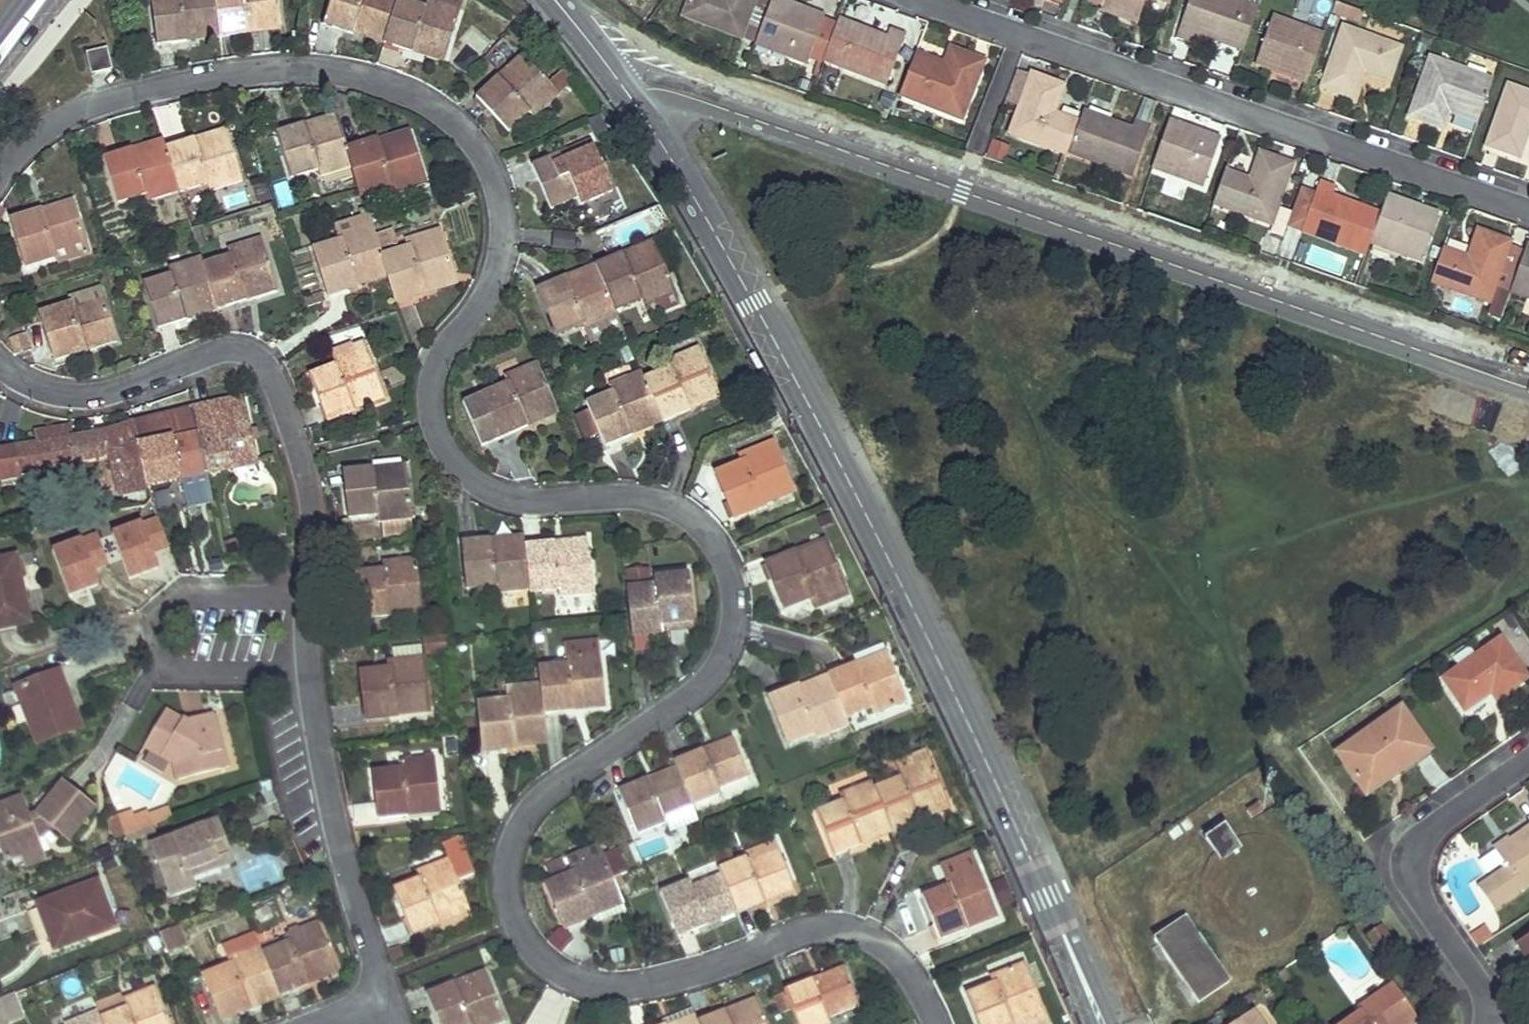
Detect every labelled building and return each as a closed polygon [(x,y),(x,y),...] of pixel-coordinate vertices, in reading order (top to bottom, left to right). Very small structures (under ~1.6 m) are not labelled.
[(157,1),(163,48),(224,40),(218,0),(161,0),(157,1)] [(224,40),(287,31),(283,0),(218,0),(224,40)] [(329,29),(388,47),(402,1),(403,0),(338,0),(329,29)] [(402,1),(388,47),(449,66),(466,13),(462,11),(464,5),(450,0),(431,0),(428,9),(402,1)] [(713,28),(741,38),(755,0),(690,0),(684,17),(713,28)] [(771,0),(755,0),(741,38),(757,44),(773,0),(771,0)] [(783,53),(809,63),(824,16),(782,0),(773,0),(757,44),(783,53)] [(1138,13),(1143,0),(1167,8),(1169,0),(1105,0),(1102,8),(1100,14),(1133,26),(1138,13)] [(1194,43),(1196,38),(1241,55),(1256,14),(1216,0),(1190,0),(1176,40),(1192,47),(1194,43)] [(1256,64),(1282,73),(1308,83),(1324,36),(1273,18),(1256,64)] [(890,27),(889,32),(888,36),(839,19),(824,61),(889,84),(907,34),(890,27)] [(1366,74),(1378,78),(1390,82),(1402,49),(1344,28),(1322,88),(1356,100),(1366,74)] [(106,45),(86,50),(92,71),(111,66),(106,45)] [(966,120),(975,90),(985,61),(950,48),(944,63),(916,53),(900,96),(966,120)] [(528,58),(482,98),(514,133),(534,114),(539,119),(580,81),(571,69),(553,84),(528,58)] [(1444,130),(1447,121),(1450,113),(1479,124),(1494,81),(1430,59),(1409,116),(1444,130)] [(1067,157),(1068,155),(1079,122),(1056,113),(1065,88),(1033,76),(1009,134),(1067,157)] [(1525,145),(1528,134),(1528,95),(1507,87),(1487,146),(1520,158),(1525,145)] [(1321,91),(1316,101),(1340,112),(1345,103),(1321,91)] [(1079,122),(1068,155),(1132,178),(1151,130),(1136,123),(1133,131),(1083,112),(1079,122)] [(339,116),(281,135),(295,180),(323,171),(325,177),(355,166),(350,151),(339,116)] [(1151,172),(1203,190),(1220,140),(1169,122),(1151,172)] [(231,131),(171,150),(184,193),(185,195),(212,186),(214,193),(247,183),(231,131)] [(411,132),(350,151),(355,166),(365,196),(394,187),(396,193),(427,183),(411,132)] [(167,141),(109,159),(124,205),(150,196),(153,203),(184,193),(171,150),(167,141)] [(1004,163),(1008,146),(989,141),(985,158),(1004,163)] [(595,144),(537,168),(555,211),(582,200),(584,206),(616,192),(595,144)] [(1272,228),(1293,168),(1260,156),(1251,182),(1225,173),(1213,208),(1272,228)] [(1301,235),(1365,259),(1370,246),(1380,216),(1332,200),(1335,191),(1319,186),(1301,235)] [(1380,216),(1370,246),(1422,264),(1440,216),(1387,197),(1380,216)] [(76,204),(17,223),(31,268),(60,258),(58,253),(88,243),(76,204)] [(375,225),(371,214),(339,227),(342,236),(345,235),(375,225)] [(346,242),(317,252),(332,294),(391,274),(385,257),(375,225),(345,235),(346,242)] [(1479,231),(1469,259),(1443,250),(1432,283),(1490,303),(1495,290),(1510,247),(1511,243),(1479,231)] [(412,249),(385,257),(391,274),(400,303),(459,283),(442,233),(409,243),(412,249)] [(532,246),(573,248),(573,235),(533,233),(532,246)] [(397,234),(385,240),(390,253),(403,249),(397,234)] [(234,256),(207,265),(221,311),(282,292),(265,239),(232,250),(234,256)] [(611,255),(617,252),(612,241),(605,245),(611,255)] [(631,262),(660,250),(657,242),(627,255),(631,262)] [(88,243),(58,253),(60,258),(63,267),(93,258),(88,243)] [(1528,300),(1528,246),(1525,253),(1510,294),(1528,300)] [(1525,253),(1510,247),(1495,290),(1510,295),(1510,294),(1525,253)] [(627,255),(600,267),(618,310),(644,299),(653,319),(684,304),(660,250),(631,262),(627,255)] [(175,276),(148,285),(163,330),(221,311),(207,265),(204,258),(173,269),(175,276)] [(600,267),(543,292),(561,335),(588,324),(592,332),(597,346),(627,332),(618,310),(600,267)] [(101,290),(72,299),(74,306),(76,311),(105,303),(101,290)] [(74,306),(46,315),(60,359),(120,340),(105,303),(76,311),(74,306)] [(32,336),(16,342),(21,356),(38,352),(32,336)] [(340,367),(313,377),(330,419),(387,397),(368,348),(338,360),(340,367)] [(673,368),(647,379),(665,422),(723,397),(701,348),(671,361),(673,368)] [(510,384),(466,403),(485,447),(531,427),(528,420),(558,407),(546,382),(539,365),(508,378),(510,384)] [(615,393),(589,405),(593,412),(604,436),(608,447),(665,422),(647,379),(644,373),(613,387),(615,393)] [(245,399),(194,411),(208,474),(258,465),(245,399)] [(558,407),(528,420),(531,427),(561,414),(558,407)] [(194,411),(136,425),(151,487),(208,474),(194,411)] [(593,412),(576,420),(588,443),(604,436),(593,412)] [(0,452),(0,480),(24,476),(23,472),(112,454),(124,496),(152,490),(151,487),(136,425),(72,440),(39,446),(0,452)] [(70,427),(38,433),(39,446),(72,440),(70,427)] [(746,462),(720,474),(738,516),(796,493),(775,444),(744,456),(746,462)] [(408,465),(347,471),(352,517),(380,515),(381,521),(385,522),(387,541),(416,537),(408,465)] [(144,518),(157,550),(169,545),(156,513),(144,518)] [(143,516),(113,528),(131,574),(161,563),(157,550),(144,518),(143,516)] [(84,535),(96,566),(109,562),(96,530),(84,535)] [(83,533),(53,545),(71,591),(101,579),(96,566),(84,535),(83,533)] [(526,536),(464,542),(470,588),(496,587),(497,593),(532,589),(527,545),(526,536)] [(442,547),(441,537),(426,540),(427,549),(442,547)] [(588,539),(527,545),(532,589),(532,592),(560,589),(560,596),(594,592),(588,539)] [(826,541),(769,565),(787,608),(813,598),(816,605),(847,592),(826,541)] [(0,559),(0,631),(31,625),(19,556),(0,559)] [(424,603),(418,559),(384,563),(385,570),(357,573),(361,603),(362,618),(392,614),(391,606),(424,603)] [(625,585),(651,583),(650,569),(624,571),(625,585)] [(658,585),(629,588),(632,620),(634,635),(696,628),(690,575),(657,578),(658,585)] [(424,611),(424,603),(391,606),(392,614),(424,611)] [(423,616),(425,635),(441,633),(439,615),(423,616)] [(453,634),(427,637),(429,654),(455,652),(453,638),(453,634)] [(1499,700),(1528,680),(1502,642),(1446,681),(1466,711),(1494,692),(1499,700)] [(567,663),(540,666),(542,689),(544,712),(608,707),(602,661),(602,653),(600,644),(567,646),(568,657),(566,658),(567,663)] [(423,646),(393,649),(394,661),(425,658),(423,646)] [(860,664),(830,676),(847,719),(873,708),(876,715),(907,701),(884,646),(857,657),(860,664)] [(390,669),(363,672),(368,718),(408,714),(408,709),(430,706),(425,658),(394,661),(390,662),(390,669)] [(62,673),(17,690),(37,745),(83,729),(62,673)] [(830,676),(772,699),(789,743),(815,732),(818,739),(850,725),(847,719),(830,676)] [(509,700),(482,703),(486,750),(548,743),(544,712),(542,689),(508,692),(509,700)] [(1400,774),(1430,752),(1401,710),(1338,754),(1363,790),(1395,767),(1400,774)] [(188,724),(166,712),(146,749),(175,765),(180,782),(222,770),(216,753),(225,751),(213,716),(188,724)] [(218,714),(213,716),(225,751),(216,753),(222,770),(235,766),(218,714)] [(733,739),(677,762),(679,768),(694,806),(723,794),(720,789),(749,776),(733,739)] [(901,777),(876,788),(894,832),(951,808),(927,750),(895,763),(901,777)] [(402,768),(374,771),(379,817),(442,810),(435,757),(402,760),(402,768)] [(1395,767),(1363,790),(1367,796),(1400,774),(1395,767)] [(679,768),(620,792),(638,835),(665,824),(663,819),(694,806),(679,768)] [(843,801),(818,811),(836,855),(894,832),(876,788),(873,781),(840,794),(843,801)] [(64,784),(39,815),(70,840),(94,809),(64,784)] [(1261,805),(1255,797),(1245,804),(1250,812),(1261,805)] [(0,807),(0,839),(8,862),(23,857),(27,868),(45,861),(22,799),(0,807)] [(134,810),(118,816),(125,836),(127,834),(153,824),(149,812),(137,817),(134,810)] [(118,816),(109,819),(117,839),(125,836),(118,816)] [(218,822),(151,849),(170,898),(196,888),(192,881),(188,872),(213,863),(211,857),(229,850),(218,822)] [(153,824),(127,834),(131,844),(157,834),(153,824)] [(1223,859),(1232,853),(1240,847),(1224,824),(1207,836),(1223,859)] [(1512,843),(1497,853),(1509,871),(1478,891),(1491,912),(1528,888),(1528,832),(1512,843)] [(463,834),(445,836),(452,853),(469,847),(463,834)] [(1508,838),(1493,847),(1497,853),(1512,843),(1508,838)] [(721,874),(737,912),(766,900),(796,889),(777,841),(745,854),(747,858),(719,868),(721,874)] [(213,863),(188,872),(192,881),(235,864),(229,850),(211,857),(213,863)] [(618,851),(604,857),(614,880),(621,876),(628,874),(618,851)] [(421,879),(396,889),(398,894),(408,917),(414,932),(437,922),(434,915),(467,901),(459,879),(475,872),(466,853),(418,872),(421,879)] [(575,873),(548,884),(567,929),(624,904),(618,891),(614,880),(604,857),(603,854),(572,866),(575,873)] [(950,885),(923,896),(942,940),(999,915),(974,857),(943,870),(950,885)] [(563,858),(541,867),(545,878),(567,869),(563,858)] [(689,881),(660,892),(680,935),(737,912),(721,874),(692,886),(689,881)] [(621,876),(614,880),(618,891),(626,886),(621,876)] [(99,882),(41,904),(56,945),(114,924),(99,882)] [(796,889),(766,900),(771,911),(801,897),(796,889)] [(398,894),(381,902),(391,924),(408,917),(398,894)] [(467,901),(434,915),(437,922),(470,909),(467,901)] [(1200,1000),(1230,979),(1186,916),(1156,937),(1200,1000)] [(738,920),(697,931),(701,947),(743,936),(738,920)] [(288,941),(262,951),(280,995),(338,972),(319,922),(286,935),(288,941)] [(177,925),(161,932),(169,950),(185,945),(177,925)] [(1493,938),(1486,927),(1471,937),(1478,948),(1493,938)] [(231,964),(205,974),(223,1019),(280,995),(262,951),(255,934),(223,947),(231,964)] [(1516,945),(1528,965),(1528,964),(1528,937),(1516,945)] [(969,995),(982,1023),(1021,1023),(1045,1014),(1023,965),(991,978),(994,984),(969,995)] [(785,989),(787,994),(793,1011),(799,1023),(823,1023),(832,1021),(829,1016),(858,1004),(843,967),(785,989)] [(429,993),(441,1023),(494,1023),(506,1019),(485,970),(429,993)] [(100,1017),(102,1023),(171,1023),(156,987),(124,1000),(122,996),(98,1005),(103,1016),(100,1017)] [(1417,1018),(1395,987),(1359,1013),(1361,1017),(1351,1023),(1408,1023),(1417,1018)] [(0,997),(0,1001),(8,1021),(23,1015),(13,992),(0,997)] [(787,994),(778,998),(786,1014),(793,1011),(787,994)] [(698,1020),(700,1023),(766,1023),(755,998),(698,1020)] [(8,1021),(0,1001),(0,1023),(1,1023),(8,1021)] [(698,1020),(693,1010),(664,1021),(665,1023),(700,1023),(698,1020)] [(100,1017),(97,1011),(67,1023),(68,1023),(102,1023),(100,1017)] [(1251,1013),(1236,1023),(1258,1023),(1251,1013)] [(1021,1023),(1042,1023),(1048,1022),(1045,1014),(1021,1023)]
